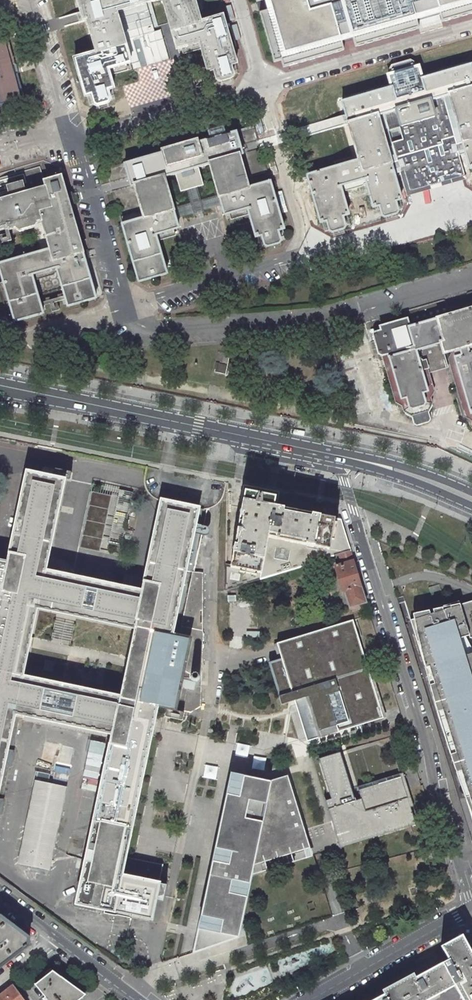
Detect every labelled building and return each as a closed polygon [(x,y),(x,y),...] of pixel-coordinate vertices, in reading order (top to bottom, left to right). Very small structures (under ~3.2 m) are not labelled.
[(132,63),(119,11),(161,0),(176,48),(178,49),(199,43),(207,71),(209,71),(214,70),(216,80),(220,81),(232,78),(233,75),(231,65),(235,64),(236,62),(223,17),(221,16),(200,22),(194,0),(77,0),(83,22),(87,21),(95,52),(73,58),(84,97),(91,95),(94,105),(97,106),(109,103),(111,100),(109,91),(115,89),(110,70),(132,63)] [(274,63),(281,61),(283,67),(345,50),(342,41),(353,38),(355,45),(431,24),(471,12),(471,0),(265,0),(267,9),(259,11),(274,63)] [(7,38),(0,40),(0,108),(25,101),(17,73),(14,74),(12,65),(15,64),(7,38)] [(347,119),(379,111),(382,110),(442,94),(449,92),(471,85),(471,62),(423,76),(420,64),(411,59),(390,64),(386,74),(389,85),(342,100),(347,117),(347,119)] [(449,92),(471,169),(471,85),(449,92)] [(442,94),(382,110),(406,195),(437,186),(466,178),(442,94)] [(379,111),(347,119),(359,160),(364,179),(372,207),(374,207),(379,206),(381,216),(385,217),(397,214),(398,211),(396,201),(400,200),(402,197),(379,111)] [(197,141),(165,150),(164,152),(164,153),(126,163),(107,169),(111,183),(129,178),(131,186),(133,187),(112,191),(119,215),(141,209),(142,211),(144,218),(123,224),(122,225),(138,281),(139,282),(166,274),(167,272),(156,235),(178,228),(178,227),(176,217),(173,209),(164,177),(175,174),(180,191),(188,189),(192,204),(198,202),(194,187),(203,185),(198,167),(210,164),(219,196),(221,204),(224,214),(225,215),(247,208),(255,236),(256,237),(261,236),(264,245),(267,247),(279,243),(281,240),(278,231),(283,229),(284,228),(271,182),(269,181),(248,187),(245,177),(267,171),(261,149),(243,154),(244,153),(241,145),(259,140),(255,127),(237,133),(227,135),(224,124),(218,121),(212,123),(209,129),(212,140),(199,143),(199,142),(197,141)] [(307,175),(307,176),(320,222),(321,223),(326,222),(329,231),(332,233),(344,229),(346,226),(343,216),(348,215),(348,214),(340,186),(364,179),(359,160),(307,175)] [(20,231),(34,227),(41,251),(0,263),(0,271),(14,320),(16,322),(42,314),(43,312),(38,295),(62,288),(67,305),(69,306),(95,299),(96,297),(69,204),(73,203),(74,202),(72,194),(70,193),(67,195),(62,177),(60,176),(45,181),(45,182),(40,167),(0,178),(0,238),(11,235),(9,229),(11,229),(16,228),(17,229),(20,231)] [(176,217),(221,204),(219,196),(198,202),(192,204),(173,209),(176,217)] [(123,224),(144,218),(142,211),(120,217),(122,225),(123,224)] [(451,351),(453,357),(452,359),(468,413),(469,414),(471,413),(471,291),(467,293),(466,296),(470,309),(462,311),(450,314),(446,301),(444,299),(406,310),(404,313),(406,319),(381,326),(380,328),(381,331),(375,332),(373,336),(379,354),(382,355),(388,354),(400,398),(402,399),(406,398),(409,407),(412,409),(424,405),(425,402),(423,393),(427,392),(427,390),(422,371),(447,364),(444,353),(451,351)] [(218,350),(214,373),(225,375),(242,378),(247,356),(229,352),(218,350)] [(154,722),(157,707),(175,711),(183,675),(191,639),(172,635),(199,508),(198,508),(162,500),(142,591),(133,589),(45,571),(64,480),(27,472),(8,563),(0,561),(0,600),(0,601),(0,784),(7,749),(15,714),(112,735),(76,904),(151,919),(158,884),(121,876),(154,722)] [(93,484),(92,492),(111,496),(99,552),(119,556),(133,492),(93,484)] [(329,549),(335,518),(320,516),(320,514),(312,513),(312,514),(284,509),(284,507),(274,505),(276,497),(245,491),(232,565),(232,567),(261,574),(268,537),(329,549)] [(111,496),(92,492),(80,548),(99,552),(111,496)] [(340,519),(335,518),(329,549),(268,537),(261,574),(232,567),(232,565),(226,564),(225,590),(340,554),(350,551),(340,519)] [(332,577),(338,575),(335,566),(343,564),(346,563),(353,561),(350,551),(340,554),(341,558),(334,560),(335,565),(329,566),(332,577)] [(350,607),(366,602),(361,586),(359,580),(359,578),(358,575),(356,568),(353,561),(346,563),(343,564),(335,566),(338,575),(339,577),(339,579),(340,581),(343,592),(345,591),(350,607)] [(465,637),(468,636),(469,639),(470,638),(471,638),(471,601),(410,621),(471,822),(471,651),(465,637)] [(372,681),(353,619),(341,623),(292,637),(277,642),(282,659),(292,693),(279,697),(282,705),(295,701),(299,700),(296,692),(302,691),(316,738),(383,717),(372,681)] [(292,693),(282,659),(269,663),(279,697),(292,693)] [(307,741),(316,738),(302,691),(296,692),(299,700),(295,701),(307,741)] [(341,757),(339,751),(336,752),(332,753),(322,757),(323,762),(320,763),(330,795),(331,798),(325,800),(328,810),(330,815),(332,821),(334,828),(338,827),(341,836),(370,827),(374,837),(377,836),(386,833),(388,833),(389,832),(394,831),(404,828),(416,824),(411,808),(411,806),(409,800),(406,790),(405,786),(400,773),(372,782),(366,784),(358,786),(361,797),(362,800),(355,802),(351,789),(341,757)] [(269,780),(231,773),(218,834),(212,862),(210,875),(208,882),(203,907),(201,915),(199,928),(201,929),(196,951),(223,942),(238,936),(241,923),(243,915),(244,910),(249,883),(251,874),(252,869),(269,780)] [(252,869),(251,874),(313,855),(308,841),(303,825),(294,797),(289,781),(287,774),(269,780),(264,805),(252,869)] [(48,870),(49,870),(53,852),(54,846),(56,834),(59,822),(62,804),(66,787),(45,782),(44,782),(36,780),(34,787),(32,798),(28,816),(22,846),(18,863),(28,865),(34,867),(36,867),(40,868),(48,870)] [(29,944),(29,937),(0,915),(0,967),(29,944)] [(372,999),(426,999),(455,985),(458,983),(461,989),(465,997),(462,999),(463,999),(471,999),(471,953),(462,934),(441,945),(448,959),(415,977),(413,973),(382,989),(384,993),(372,999)] [(44,999),(78,999),(84,996),(59,978),(61,976),(53,970),(35,984),(45,996),(43,998),(44,999)] [(13,985),(0,995),(0,999),(24,999),(13,985)]
